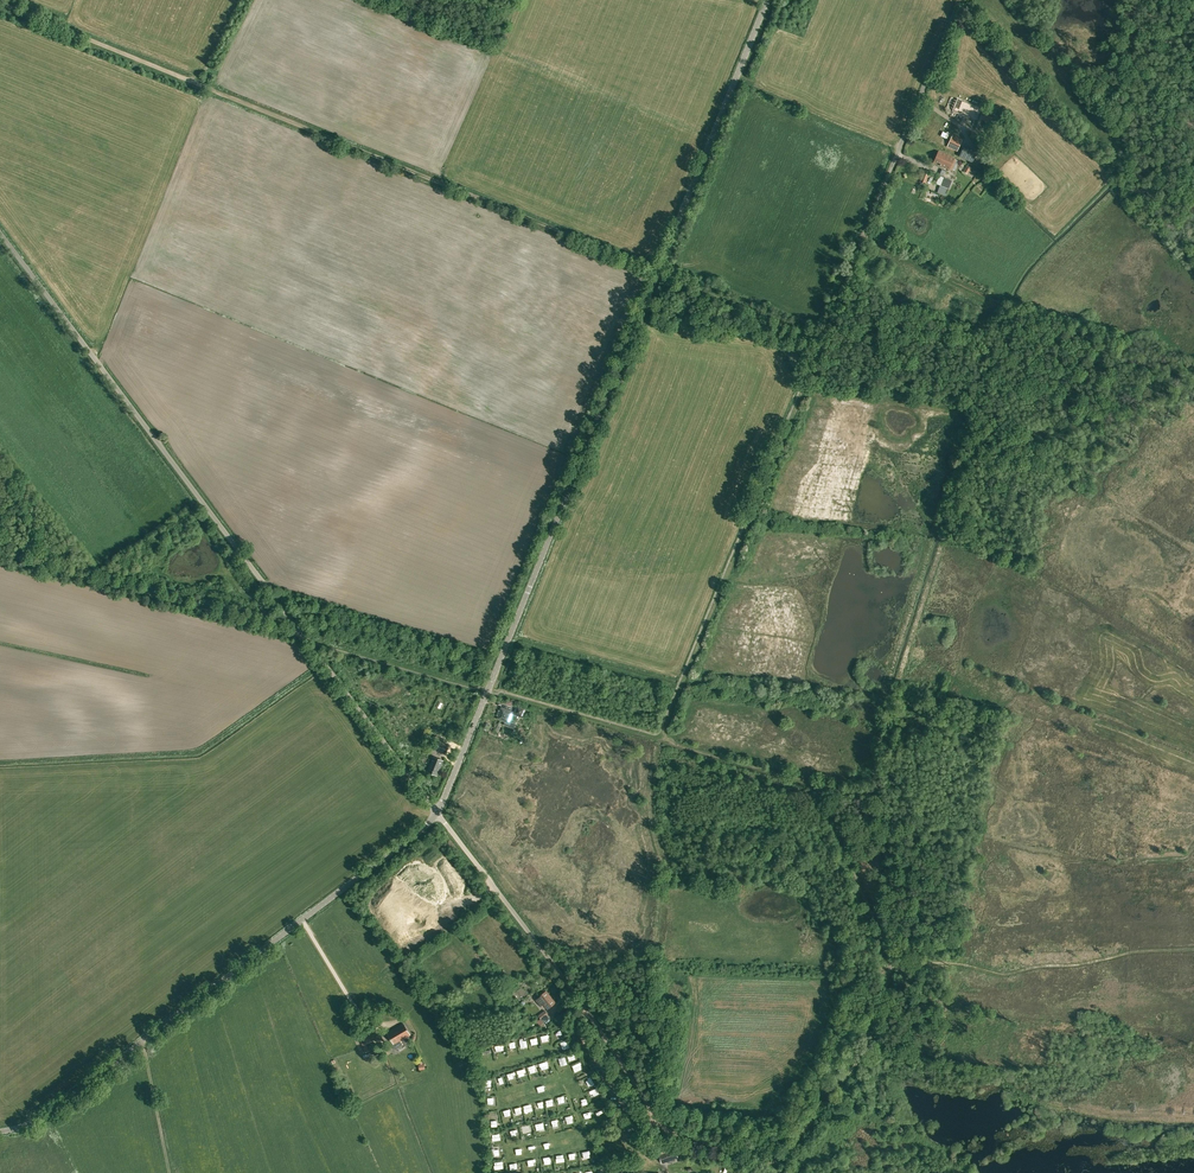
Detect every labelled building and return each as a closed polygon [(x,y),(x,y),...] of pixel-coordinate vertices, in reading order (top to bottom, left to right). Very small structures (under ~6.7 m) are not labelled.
[(971,118),(976,106),(957,99),(952,110),(971,118)] [(983,116),(982,119),(993,124),(995,118),(993,117),(995,114),(984,109),(982,114),(984,115),(983,116)] [(952,135),(947,146),(957,151),(962,140),(952,135)] [(977,153),(964,147),(959,156),(972,163),(977,153)] [(939,151),(934,163),(950,170),(955,158),(939,151)] [(971,168),(967,166),(963,172),(967,174),(971,168)] [(925,184),(929,175),(924,173),(920,182),(925,184)] [(939,176),(936,184),(949,189),(952,181),(939,176)] [(525,709),(517,706),(515,713),(523,715),(525,709)] [(516,723),(509,720),(512,712),(501,708),(500,711),(499,710),(497,715),(498,715),(497,718),(505,721),(504,725),(514,728),(516,723)] [(449,745),(445,743),(446,740),(436,736),(435,739),(439,741),(435,750),(446,754),(449,745)] [(437,775),(443,760),(433,756),(427,771),(437,775)] [(539,997),(536,1000),(540,1005),(543,1003),(548,1008),(555,1003),(552,998),(551,999),(548,995),(549,995),(546,991),(539,997)] [(538,1015),(538,1016),(534,1020),(536,1023),(541,1019),(541,1020),(548,1014),(545,1010),(538,1015)] [(410,1035),(403,1023),(387,1033),(394,1044),(410,1035)] [(560,1038),(565,1035),(562,1029),(557,1032),(560,1038)] [(370,1050),(367,1043),(375,1039),(371,1030),(358,1035),(365,1052),(370,1050)] [(544,1043),(551,1041),(550,1035),(542,1037),(544,1043)] [(547,1061),(541,1063),(543,1070),(549,1067),(547,1061)] [(588,1085),(593,1083),(591,1077),(585,1080),(588,1085)] [(595,1089),(589,1092),(591,1098),(598,1096),(595,1089)] [(531,1105),(524,1107),(526,1114),(533,1112),(531,1105)] [(513,1110),(514,1116),(521,1114),(520,1108),(513,1110)] [(522,1129),(524,1135),(532,1133),(530,1127),(522,1129)] [(664,1135),(653,1139),(654,1140),(656,1146),(667,1142),(666,1140),(664,1135)] [(672,1143),(656,1149),(661,1163),(677,1158),(672,1143)] [(690,1152),(685,1149),(686,1149),(682,1146),(678,1152),(682,1154),(683,1153),(687,1156),(690,1152)] [(565,1163),(563,1156),(556,1157),(557,1164),(565,1163)]
